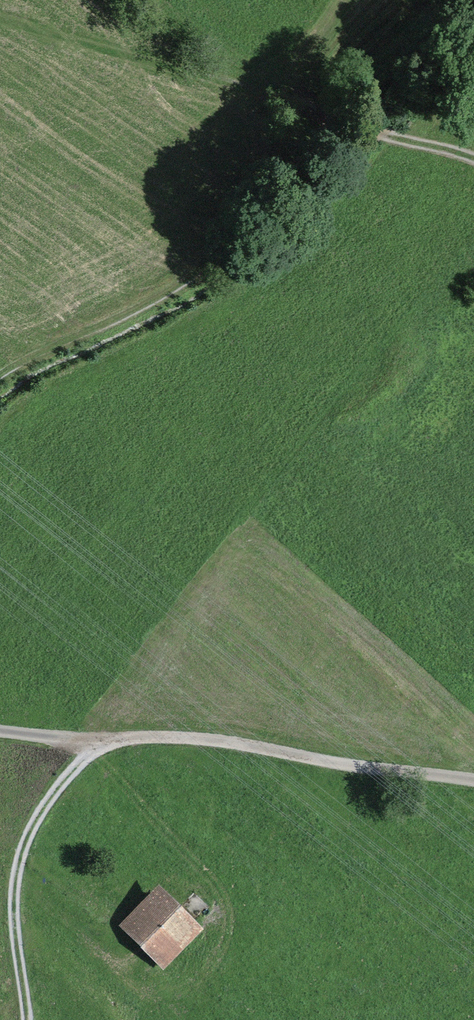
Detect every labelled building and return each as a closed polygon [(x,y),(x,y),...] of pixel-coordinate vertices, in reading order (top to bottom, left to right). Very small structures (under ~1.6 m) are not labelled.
[(164,973),(202,934),(156,889),(117,929),(164,973)]
